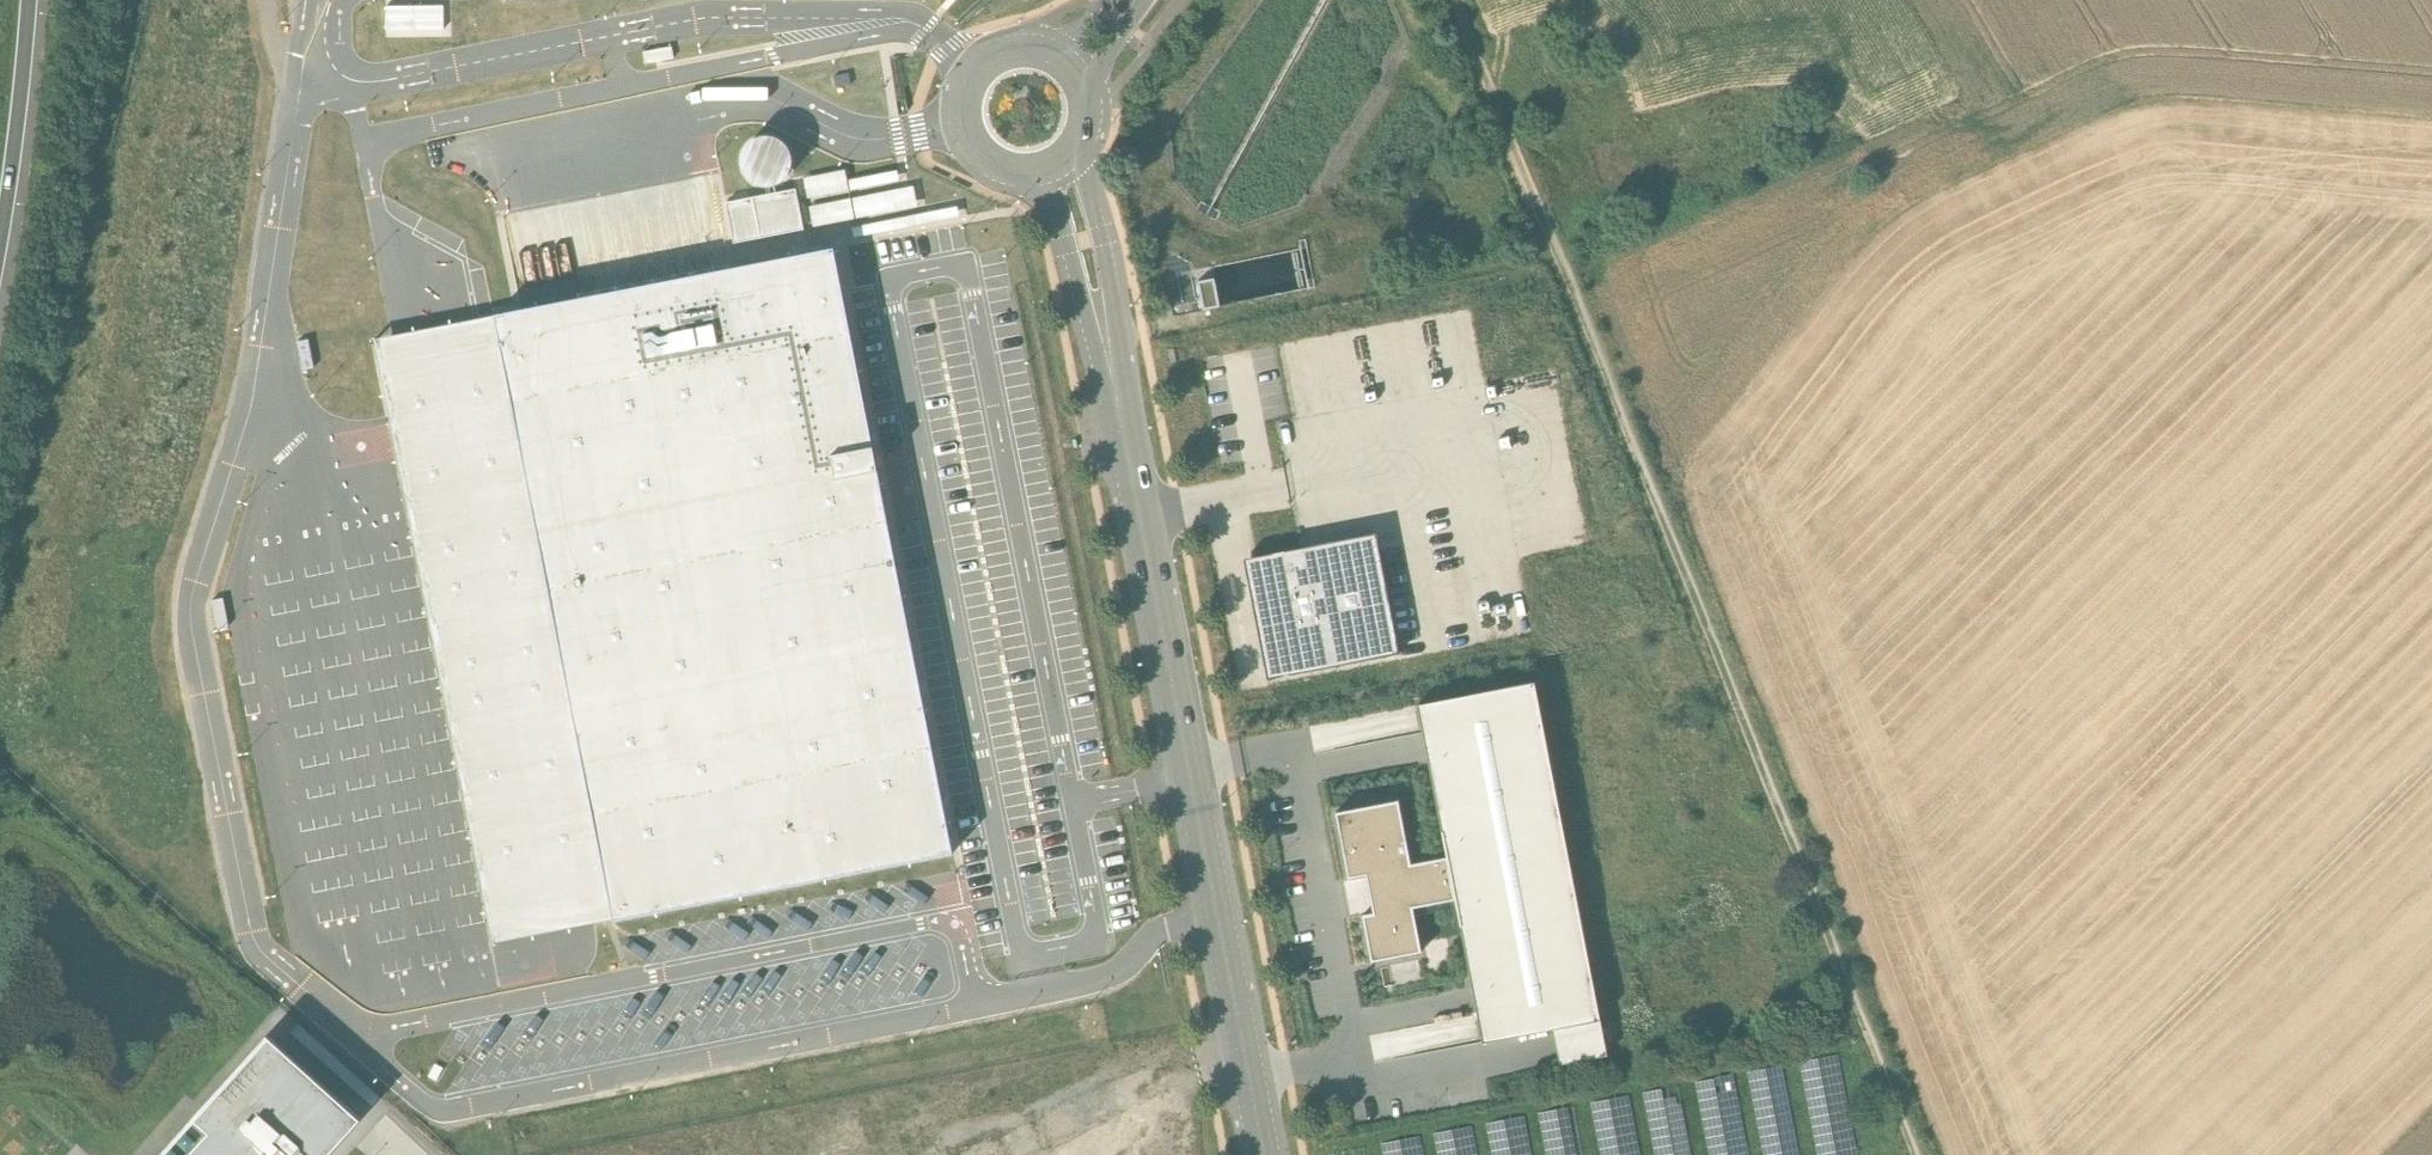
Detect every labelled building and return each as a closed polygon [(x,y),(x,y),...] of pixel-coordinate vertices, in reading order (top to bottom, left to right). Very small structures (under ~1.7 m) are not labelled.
[(449,37),(449,2),(391,2),(391,37),(449,37)] [(749,123),(752,175),(795,173),(793,121),(749,123)] [(832,247),(497,313),(499,323),(618,926),(620,934),(955,868),(832,247)] [(1215,280),(1199,284),(1205,312),(1221,308),(1215,280)] [(618,926),(499,323),(377,347),(497,950),(618,926)] [(1400,654),(1376,534),(1244,560),(1267,680),(1400,654)] [(1559,1065),(1607,1056),(1534,683),(1416,706),(1446,858),(1411,865),(1398,802),(1335,813),(1347,880),(1366,876),(1373,914),(1362,916),(1371,963),(1421,952),(1413,909),(1455,901),(1483,1044),(1553,1030),(1559,1065)] [(1397,728),(1418,723),(1415,711),(1394,715),(1397,728)] [(361,1120),(270,1037),(165,1154),(329,1154),(361,1120)] [(1854,1137),(1837,1053),(1803,1060),(1813,1105),(1828,1102),(1836,1140),(1854,1137)] [(1769,1154),(1799,1154),(1787,1065),(1751,1070),(1755,1097),(1773,1094),(1776,1118),(1763,1120),(1765,1132),(1770,1132),(1769,1125),(1783,1123),(1785,1137),(1767,1139),(1769,1154)] [(1739,1120),(1726,1122),(1728,1135),(1712,1138),(1715,1154),(1744,1154),(1739,1120)]
